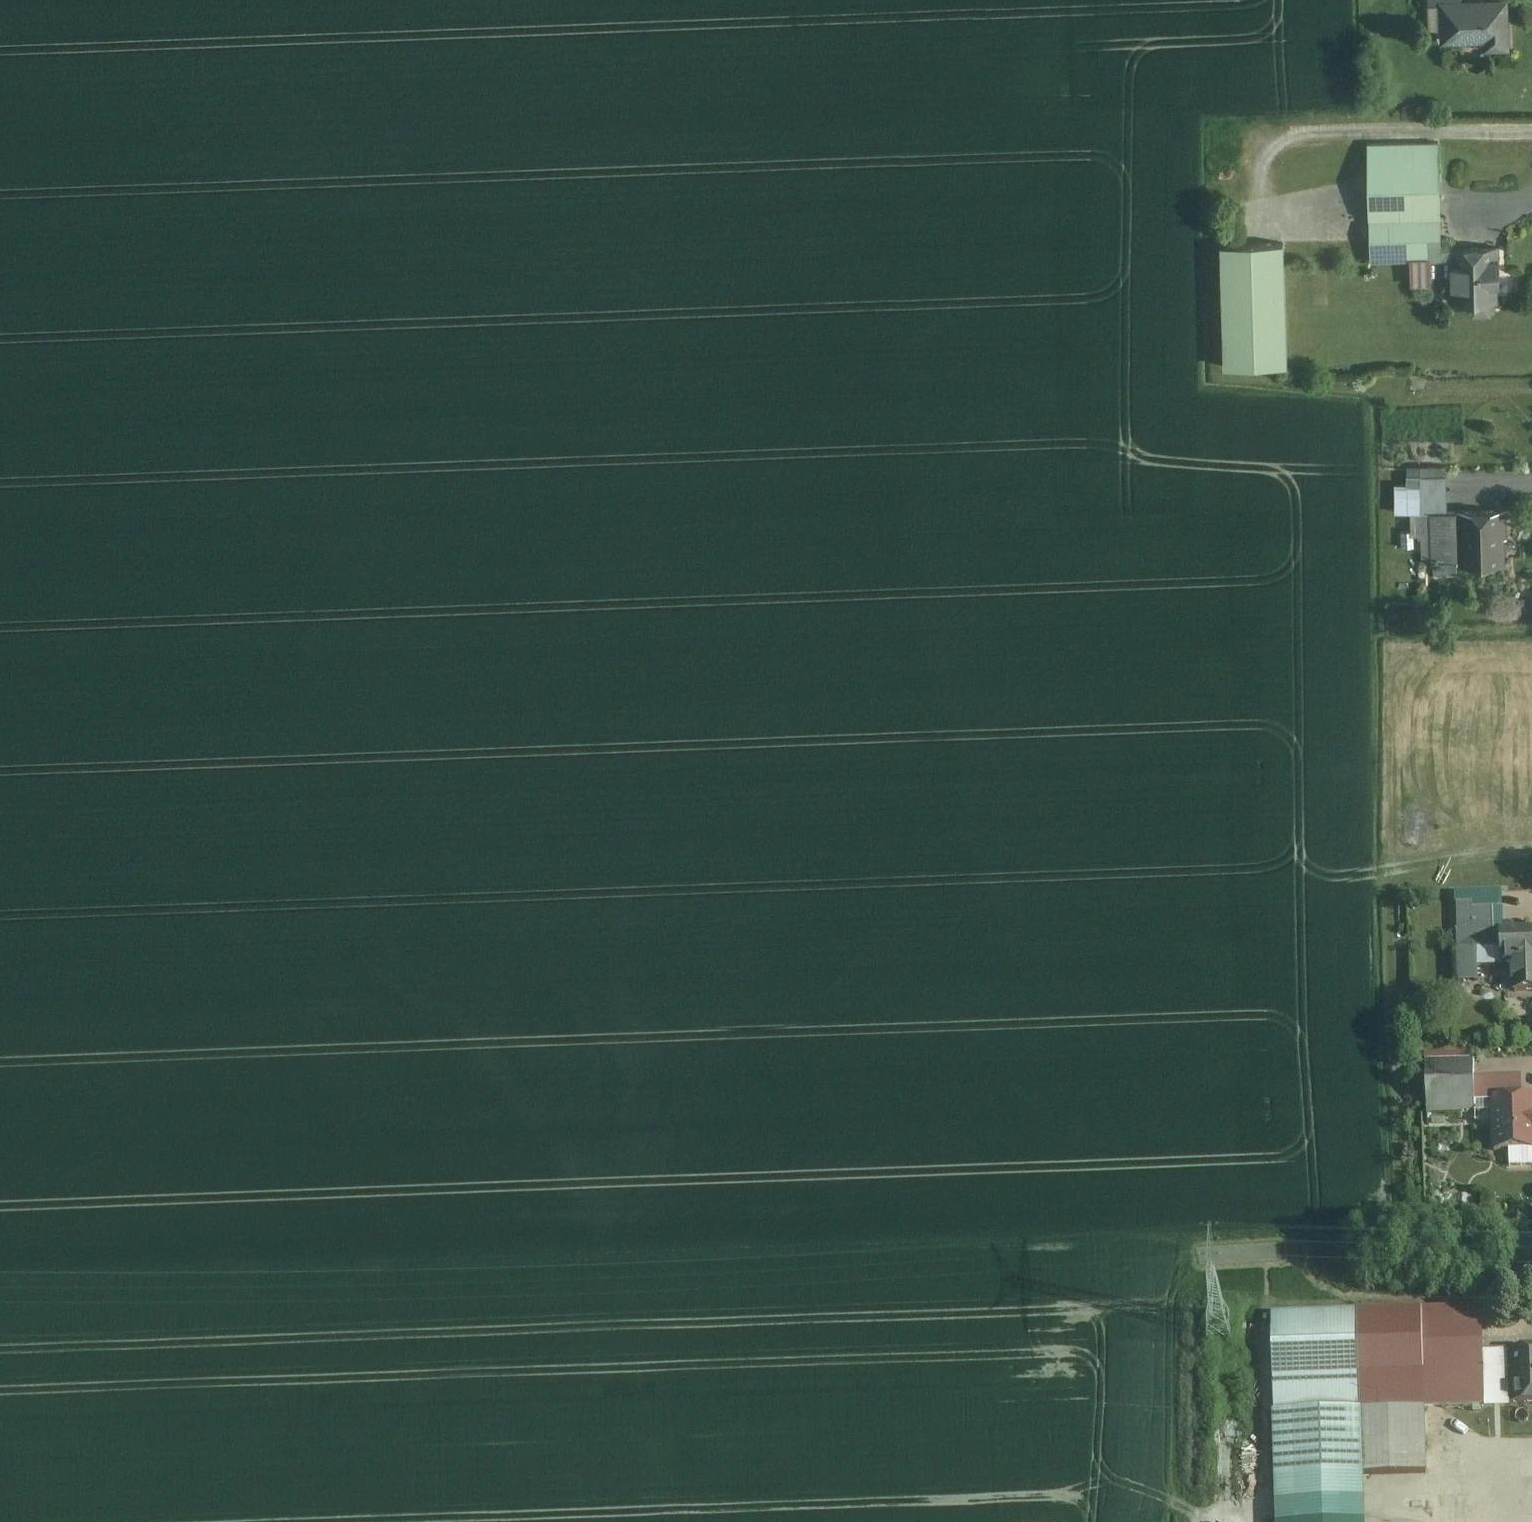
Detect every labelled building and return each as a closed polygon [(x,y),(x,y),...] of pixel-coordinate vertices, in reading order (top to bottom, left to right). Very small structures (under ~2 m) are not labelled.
[(1426,38),(1440,38),(1440,43),(1480,42),(1480,51),(1511,51),(1510,0),(1426,0),(1426,38)] [(1440,141),(1367,143),(1370,261),(1443,259),(1440,141)] [(1222,246),(1227,369),(1290,367),(1285,244),(1222,246)] [(1496,248),(1449,249),(1450,300),(1466,300),(1466,314),(1497,314),(1496,248)] [(1508,567),(1506,512),(1449,514),(1447,467),(1422,468),(1426,570),(1508,567)] [(1531,991),(1531,930),(1501,931),(1500,894),(1456,895),(1459,968),(1508,967),(1508,985),(1524,984),(1524,991),(1531,991)] [(1426,1063),(1428,1113),(1475,1112),(1473,1061),(1426,1063)] [(1494,1151),(1531,1150),(1531,1099),(1494,1099),(1494,1151)] [(1521,1275),(1531,1274),(1531,1238),(1519,1238),(1521,1275)] [(1278,1521),(1366,1521),(1365,1476),(1427,1474),(1425,1413),(1510,1411),(1508,1353),(1483,1354),(1482,1309),(1272,1314),(1278,1521)] [(1514,1352),(1515,1406),(1531,1405),(1531,1351),(1514,1352)]
